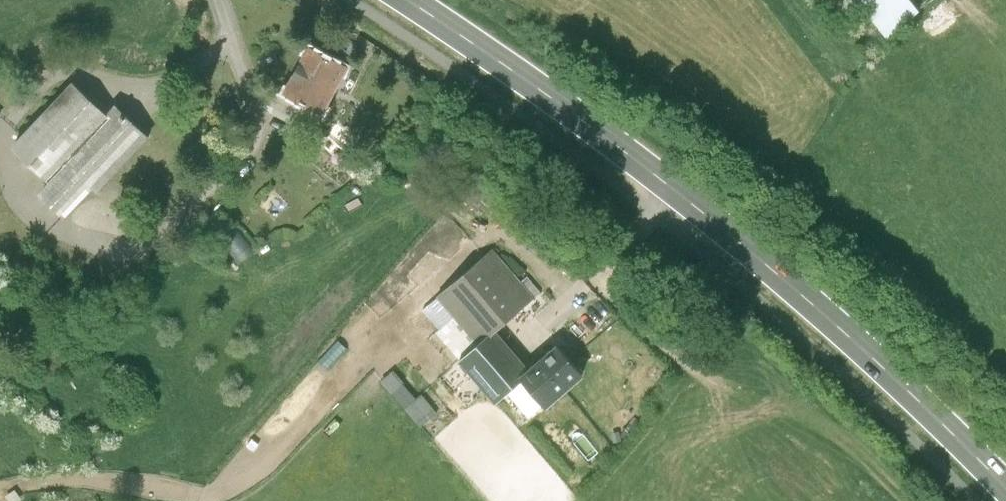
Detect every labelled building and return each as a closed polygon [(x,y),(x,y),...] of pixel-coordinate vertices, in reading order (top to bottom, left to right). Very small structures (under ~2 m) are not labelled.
[(875,20),(884,12),(897,2),(898,0),(858,0),(875,20)] [(884,12),(894,23),(906,13),(897,2),(884,12)] [(348,70),(309,49),(286,94),(324,114),(348,70)] [(13,149),(48,182),(107,119),(72,86),(13,149)] [(117,109),(107,119),(48,182),(38,193),(64,218),(94,187),(99,192),(149,139),(117,109)] [(216,234),(241,261),(257,247),(231,220),(216,234)] [(521,284),(492,250),(440,296),(459,317),(481,342),(494,330),(496,333),(534,299),(521,284)] [(529,277),(521,284),(534,299),(542,292),(529,277)] [(439,334),(461,359),(481,342),(459,317),(439,334)] [(497,400),(521,380),(530,371),(496,333),(494,330),(481,342),(461,359),(497,400)] [(558,347),(530,371),(521,380),(547,409),(583,376),(558,347)]
